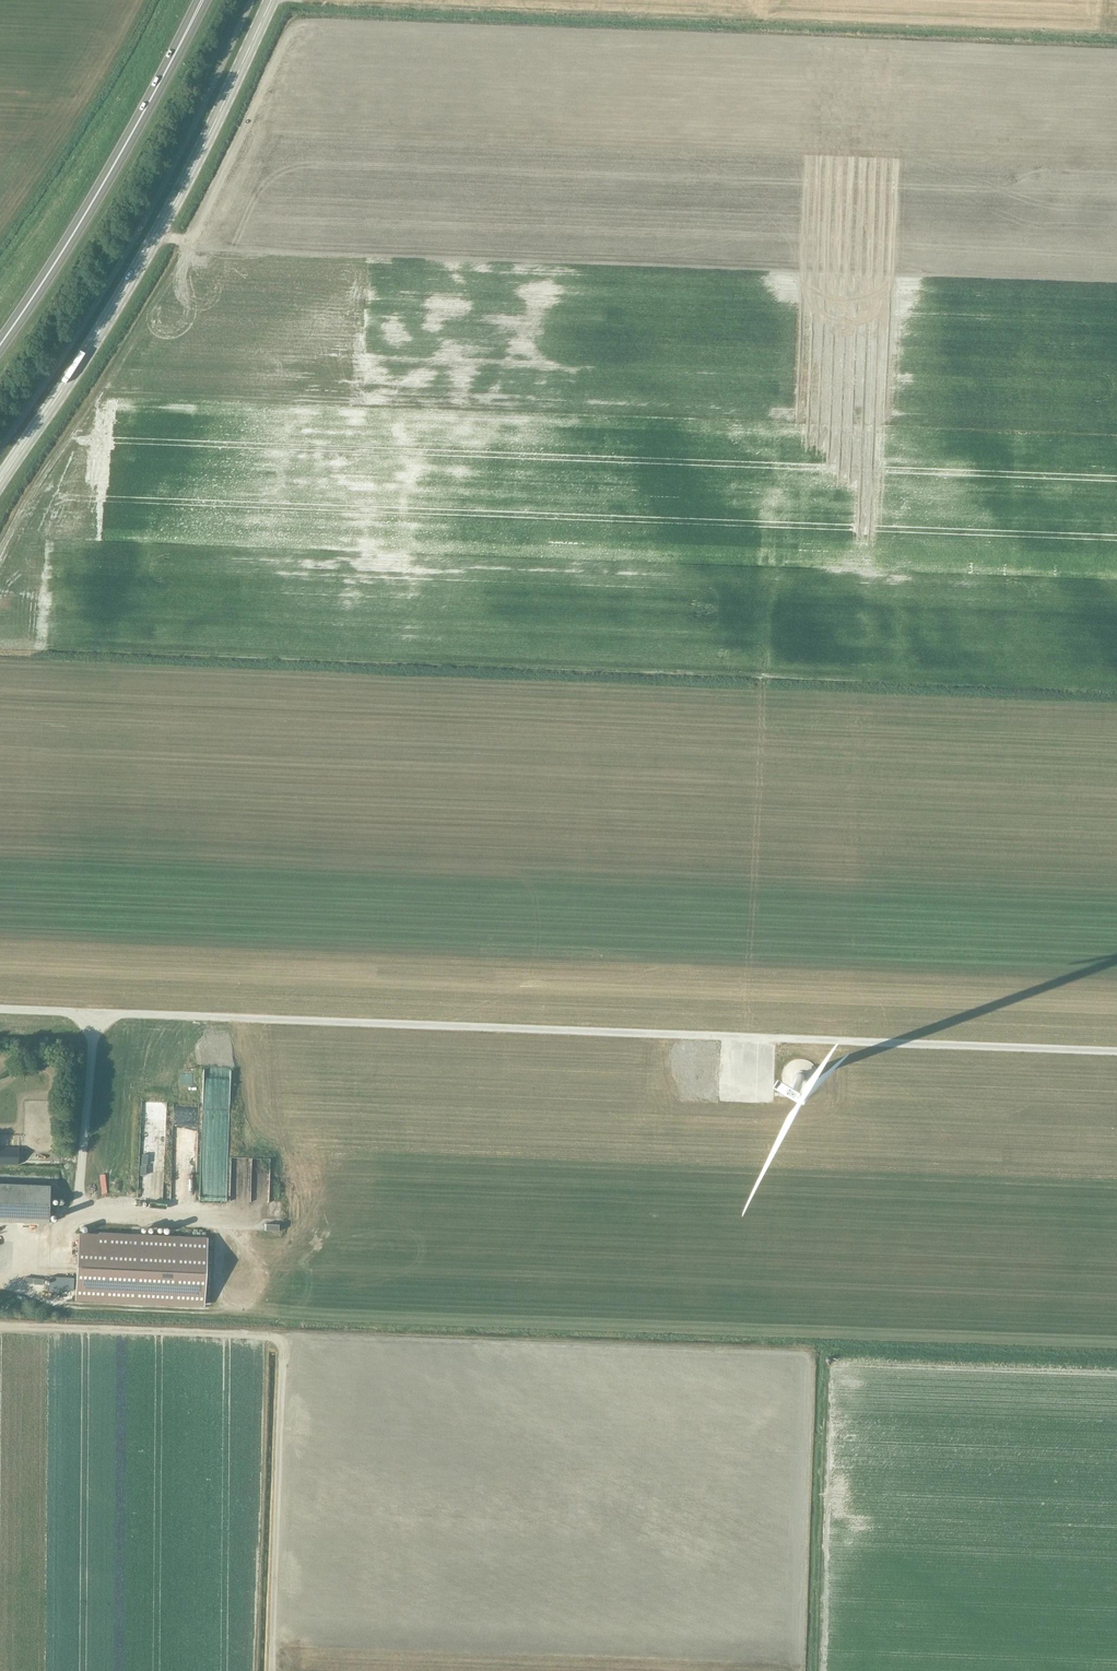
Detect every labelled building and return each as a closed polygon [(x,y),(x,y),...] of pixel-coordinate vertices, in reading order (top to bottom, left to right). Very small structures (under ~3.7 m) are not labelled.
[(794,1075),(794,1076),(794,1077),(795,1077),(795,1078),(795,1079),(796,1080),(797,1081),(798,1081),(798,1082),(799,1082),(800,1082),(801,1082),(802,1082),(803,1082),(804,1082),(804,1081),(805,1081),(806,1080),(807,1079),(807,1078),(807,1077),(807,1076),(807,1075),(807,1074),(807,1073),(807,1072),(806,1072),(806,1071),(805,1071),(805,1070),(804,1070),(803,1070),(803,1069),(802,1069),(801,1069),(800,1069),(799,1069),(799,1070),(798,1070),(797,1070),(797,1071),(796,1071),(796,1072),(795,1072),(795,1073),(795,1074),(794,1075)] [(18,1164),(19,1148),(0,1147),(0,1164),(18,1164)] [(49,1224),(51,1185),(0,1183),(0,1222),(49,1224)] [(168,1237),(168,1236),(143,1235),(143,1236),(79,1233),(75,1298),(205,1305),(209,1239),(168,1237)]
